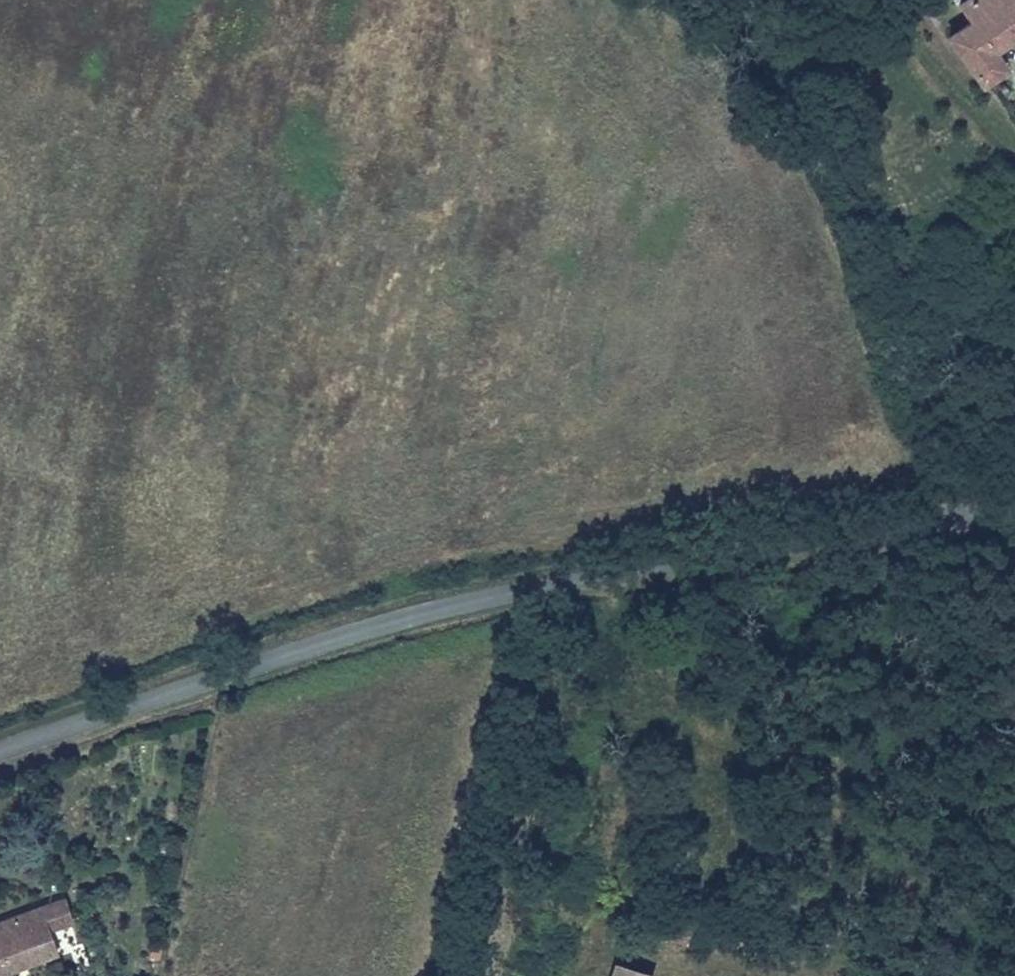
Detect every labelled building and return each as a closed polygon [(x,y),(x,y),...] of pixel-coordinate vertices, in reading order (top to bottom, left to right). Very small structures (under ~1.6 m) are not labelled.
[(982,81),(1002,67),(991,49),(1014,32),(1014,0),(951,0),(959,12),(967,6),(975,17),(949,38),(982,81)] [(66,899),(0,926),(0,975),(58,952),(50,934),(75,924),(66,899)] [(616,967),(613,975),(646,975),(616,967)]
